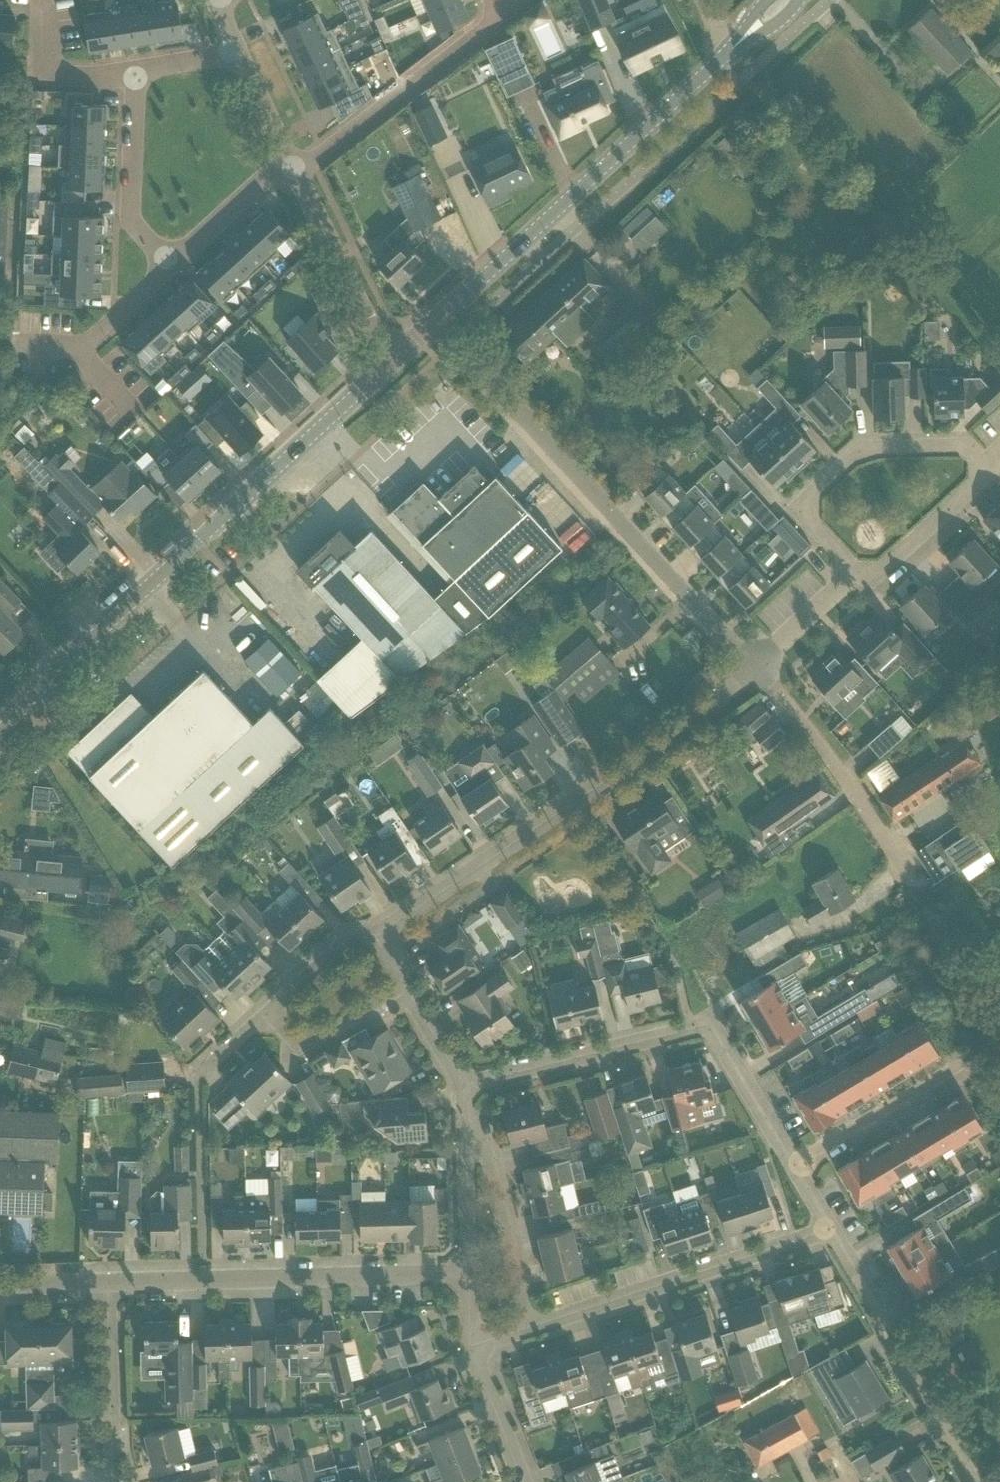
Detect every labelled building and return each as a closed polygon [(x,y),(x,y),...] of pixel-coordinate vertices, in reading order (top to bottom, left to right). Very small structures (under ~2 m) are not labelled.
[(349,21),(355,18),(358,17),(364,14),(358,0),(340,0),(349,21)] [(428,10),(452,0),(424,0),(428,10)] [(428,10),(438,33),(469,19),(461,0),(452,0),(428,10)] [(590,30),(615,20),(607,0),(578,0),(590,30)] [(173,5),(159,7),(164,41),(183,38),(178,4),(173,5)] [(530,23),(545,17),(539,5),(526,14),(530,23)] [(661,6),(613,28),(618,38),(617,38),(633,72),(652,63),(653,63),(654,63),(654,62),(662,58),(662,59),(664,58),(663,57),(682,49),(666,15),(661,6)] [(164,41),(159,7),(140,10),(146,44),(164,41)] [(907,30),(921,44),(948,74),(971,52),(930,8),(907,30)] [(146,44),(140,10),(121,13),(127,47),(146,44)] [(108,50),(103,16),(100,16),(99,12),(83,15),(89,53),(108,50)] [(318,12),(281,30),(290,49),(327,32),(327,31),(318,12)] [(127,47),(121,13),(103,16),(108,50),(127,47)] [(11,50),(14,16),(0,14),(0,49),(11,50)] [(370,25),(365,14),(364,14),(358,17),(362,28),(370,25)] [(388,27),(384,16),(374,20),(379,31),(388,27)] [(349,21),(343,23),(347,31),(359,25),(355,18),(349,21)] [(393,38),(388,27),(379,31),(384,42),(393,38)] [(327,32),(290,49),(299,68),(340,48),(331,29),(327,31),(327,32)] [(484,50),(497,78),(526,65),(513,36),(484,50)] [(384,50),(379,37),(369,41),(375,54),(384,50)] [(340,48),(299,68),(308,86),(349,66),(340,48)] [(545,104),(560,138),(583,127),(581,123),(607,111),(604,104),(614,100),(598,59),(581,66),(582,69),(580,70),(582,74),(584,73),(586,78),(560,91),(557,85),(543,92),(548,102),(545,104)] [(449,103),(493,85),(483,61),(439,79),(449,103)] [(367,85),(360,88),(349,66),(308,86),(318,108),(329,103),(339,123),(373,97),(367,85)] [(33,90),(32,98),(44,99),(45,91),(33,90)] [(69,124),(69,125),(105,127),(106,105),(91,105),(92,93),(66,92),(65,107),(70,107),(69,124)] [(432,104),(414,113),(429,145),(447,136),(432,104)] [(69,125),(69,124),(64,124),(64,144),(64,145),(105,147),(105,127),(69,125)] [(42,137),(30,136),(30,144),(42,145),(42,137)] [(725,137),(715,146),(743,177),(752,169),(725,137)] [(42,145),(30,144),(29,152),(42,153),(42,145)] [(64,144),(59,144),(58,167),(67,167),(68,166),(104,168),(105,147),(64,145),(64,144)] [(516,146),(470,168),(486,202),(488,206),(503,199),(501,195),(532,181),(516,146)] [(68,166),(67,167),(67,185),(62,184),(61,201),(85,202),(86,189),(103,189),(104,168),(68,166)] [(408,218),(385,240),(394,249),(378,264),(398,285),(423,262),(404,241),(414,231),(441,218),(419,173),(410,178),(392,187),(408,218)] [(40,192),(28,192),(27,200),(39,201),(40,192)] [(39,201),(27,200),(27,208),(39,208),(39,201)] [(252,222),(275,248),(276,247),(290,234),(267,208),(258,217),(252,222)] [(653,210),(632,234),(650,249),(670,225),(653,210)] [(103,217),(54,215),(53,236),(62,237),(62,235),(103,237),(103,217)] [(238,235),(265,264),(279,251),(276,247),(275,248),(252,222),(238,235)] [(61,255),(102,256),(103,237),(62,235),(62,237),(62,253),(61,255)] [(225,247),(251,276),(265,264),(238,235),(225,247)] [(34,254),(37,254),(37,246),(25,245),(25,253),(34,254)] [(238,288),(251,276),(225,247),(212,259),(238,288)] [(24,268),(33,268),(34,254),(25,253),(24,261),(24,268)] [(61,255),(62,253),(52,253),(51,274),(61,275),(61,274),(101,276),(102,256),(61,255)] [(197,272),(223,301),(238,288),(212,259),(197,272)] [(297,273),(306,265),(301,259),(292,267),(297,273)] [(500,335),(525,363),(554,335),(565,347),(580,334),(591,324),(580,312),(608,286),(597,273),(584,259),(556,284),(555,284),(546,292),(547,293),(539,299),(500,335)] [(876,260),(867,268),(875,276),(884,268),(876,260)] [(297,273),(292,267),(283,275),(288,281),(297,273)] [(796,270),(788,277),(796,287),(804,280),(796,270)] [(24,273),(23,284),(45,285),(51,286),(51,274),(24,273)] [(61,274),(61,275),(60,294),(100,296),(101,276),(61,274)] [(175,291),(202,321),(217,307),(191,277),(175,291)] [(262,287),(267,293),(276,285),(271,278),(262,287)] [(267,293),(262,287),(253,295),(258,301),(267,293)] [(323,309),(331,305),(322,287),(311,293),(312,294),(320,310),(323,309)] [(175,291),(162,304),(186,329),(185,330),(188,333),(202,321),(175,291)] [(35,305),(35,297),(23,296),(22,304),(35,305)] [(162,304),(149,316),(172,341),(173,340),(185,330),(186,329),(162,304)] [(239,319),(248,310),(242,304),(233,313),(239,319)] [(286,341),(314,372),(338,350),(326,337),(330,333),(313,315),(286,341)] [(136,328),(162,357),(163,356),(177,344),(173,340),(172,341),(149,316),(136,328)] [(218,338),(224,332),(213,320),(207,326),(218,338)] [(624,354),(632,364),(653,346),(633,322),(612,340),(610,338),(600,346),(614,362),(624,354)] [(218,338),(207,326),(201,331),(212,343),(218,338)] [(860,346),(860,326),(823,327),(824,347),(860,346)] [(136,328),(121,342),(150,374),(166,360),(163,356),(162,357),(136,328)] [(247,397),(257,388),(280,413),(287,407),(289,409),(299,399),(297,397),(302,393),(270,357),(257,369),(224,340),(208,355),(247,397)] [(200,354),(195,348),(186,356),(191,362),(200,354)] [(847,373),(836,373),(830,379),(827,375),(812,389),(814,391),(800,403),(827,433),(852,411),(846,405),(851,401),(846,396),(849,393),(849,386),(865,386),(864,350),(846,350),(847,373)] [(116,373),(145,404),(159,391),(130,360),(116,373)] [(186,364),(177,372),(182,378),(187,374),(191,370),(186,364)] [(191,370),(187,374),(200,389),(212,379),(198,364),(191,370)] [(909,378),(903,378),(903,377),(873,378),(874,418),(904,417),(903,396),(910,396),(910,397),(925,396),(925,368),(909,368),(909,378)] [(932,389),(933,389),(934,416),(964,415),(963,408),(969,408),(976,401),(987,413),(999,400),(999,379),(989,388),(980,377),(963,378),(963,377),(950,377),(950,369),(931,370),(932,389)] [(182,378),(177,372),(168,380),(173,386),(182,378)] [(757,387),(776,408),(786,399),(767,379),(757,387)] [(229,397),(206,417),(240,454),(262,434),(251,422),(258,416),(246,402),(239,408),(229,397)] [(767,416),(757,426),(768,439),(797,471),(808,462),(805,459),(815,449),(781,412),(771,420),(767,416)] [(13,424),(11,430),(24,443),(34,433),(18,418),(13,424)] [(193,443),(179,457),(206,486),(222,472),(203,452),(213,442),(196,423),(185,434),(193,443)] [(699,423),(687,434),(697,444),(708,433),(699,423)] [(708,433),(727,453),(736,444),(717,424),(708,433)] [(749,441),(740,450),(767,479),(774,487),(785,478),(787,480),(797,471),(768,439),(757,426),(745,436),(749,441)] [(145,470),(144,471),(161,490),(162,489),(165,486),(172,481),(190,501),(206,486),(179,457),(170,447),(155,461),(148,467),(145,470)] [(60,482),(59,483),(91,517),(104,505),(120,522),(138,505),(141,509),(155,495),(134,472),(133,474),(121,461),(89,491),(85,486),(86,485),(57,453),(44,465),(60,482)] [(724,458),(714,467),(723,477),(733,468),(724,458)] [(658,483),(644,496),(650,501),(661,514),(662,515),(676,503),(675,502),(686,492),(657,461),(647,471),(648,472),(658,483)] [(391,511),(455,579),(487,615),(488,616),(562,548),(495,476),(489,481),(474,465),(438,498),(423,482),(391,511)] [(99,551),(78,529),(91,517),(59,483),(48,493),(58,503),(43,517),(68,542),(48,561),(58,570),(67,561),(78,572),(99,551)] [(686,514),(672,526),(689,545),(690,546),(703,533),(714,523),(723,514),(695,484),(686,492),(675,502),(676,503),(686,514)] [(739,500),(757,520),(769,509),(751,489),(739,500)] [(983,519),(997,534),(999,537),(999,503),(983,519)] [(812,546),(783,515),(772,526),(800,557),(812,546)] [(713,544),(700,557),(705,562),(717,575),(718,576),(731,564),(731,563),(741,553),(714,523),(703,533),(713,544)] [(341,525),(293,569),(310,587),(313,585),(329,602),(381,659),(440,605),(371,530),(357,542),(341,525)] [(984,576),(997,564),(973,539),(949,562),(976,591),(988,580),(984,576)] [(741,574),(728,587),(745,606),(767,587),(770,584),(767,581),(741,553),(731,563),(731,564),(741,574)] [(608,629),(610,632),(623,647),(649,625),(621,593),(623,591),(615,581),(613,584),(607,577),(582,599),(597,618),(602,613),(613,625),(608,629)] [(4,654),(24,633),(6,615),(20,601),(6,586),(0,580),(0,649),(4,654)] [(900,606),(924,633),(939,620),(945,626),(954,618),(924,584),(900,606)] [(968,604),(999,638),(999,621),(996,617),(999,614),(979,593),(968,604)] [(999,638),(968,604),(956,614),(976,635),(978,633),(991,647),(999,638)] [(848,638),(861,653),(876,669),(897,649),(918,672),(935,657),(904,623),(894,632),(879,615),(861,631),(858,629),(848,638)] [(268,638),(244,660),(277,695),(301,673),(268,638)] [(543,675),(550,685),(562,700),(574,691),(582,702),(618,674),(591,638),(543,675)] [(508,651),(495,660),(500,667),(513,658),(508,651)] [(824,665),(810,677),(822,691),(820,692),(839,712),(848,704),(853,709),(865,699),(863,697),(878,683),(857,661),(852,666),(838,652),(834,655),(832,653),(822,662),(824,665)] [(130,705),(73,758),(86,773),(139,831),(172,866),(302,744),(292,733),(307,720),(299,711),(284,724),(271,710),(254,725),(217,685),(203,670),(146,723),(130,705)] [(529,701),(558,740),(580,723),(562,700),(550,685),(529,701)] [(728,730),(743,746),(755,736),(768,750),(786,734),(759,703),(728,730)] [(508,731),(519,747),(504,757),(525,789),(552,770),(543,757),(555,748),(532,714),(508,731)] [(868,743),(880,757),(903,736),(890,722),(868,743)] [(394,735),(382,744),(390,755),(402,746),(394,735)] [(939,758),(896,786),(879,797),(895,820),(980,764),(961,735),(935,752),(939,758)] [(455,789),(467,807),(478,824),(484,820),(490,821),(491,815),(507,804),(493,783),(505,775),(493,759),(488,750),(483,743),(457,761),(469,779),(455,789)] [(407,766),(428,795),(442,785),(432,770),(424,758),(422,756),(407,766)] [(427,756),(424,758),(432,770),(435,768),(427,756)] [(889,757),(868,770),(881,790),(901,777),(889,757)] [(753,838),(756,842),(759,840),(769,855),(798,835),(794,830),(791,832),(787,827),(835,795),(818,770),(745,819),(756,836),(753,838)] [(318,792),(333,816),(334,815),(335,817),(353,804),(344,790),(337,795),(330,784),(318,792)] [(33,785),(32,799),(60,802),(60,800),(53,787),(33,785)] [(613,819),(635,852),(637,851),(651,873),(670,860),(655,839),(676,825),(657,795),(639,808),(636,804),(613,819)] [(427,806),(431,813),(414,824),(434,854),(438,851),(441,851),(446,848),(447,845),(462,835),(441,806),(439,807),(435,801),(427,806)] [(369,850),(377,863),(388,879),(408,866),(410,870),(416,866),(404,848),(415,840),(404,823),(393,807),(378,816),(385,825),(376,831),(383,841),(369,850)] [(334,815),(333,816),(317,827),(335,854),(352,842),(335,817),(334,815)] [(935,842),(918,853),(937,880),(937,881),(950,873),(960,867),(968,880),(995,862),(987,849),(967,820),(935,842)] [(82,858),(0,850),(0,884),(23,886),(22,898),(48,900),(49,889),(79,892),(82,858)] [(319,876),(330,892),(341,909),(364,893),(366,896),(371,893),(347,857),(319,876)] [(307,933),(323,918),(300,893),(297,889),(306,881),(289,862),(279,871),(291,885),(275,899),(307,933)] [(821,898),(802,910),(811,925),(855,899),(836,868),(812,883),(821,898)] [(694,893),(703,907),(730,891),(721,876),(694,893)] [(90,877),(88,891),(108,893),(110,879),(90,877)] [(215,889),(207,897),(220,910),(228,903),(215,889)] [(491,902),(508,928),(524,917),(507,892),(491,902)] [(233,908),(243,919),(249,926),(250,925),(259,917),(289,950),(307,933),(275,899),(260,913),(245,897),(233,908)] [(79,920),(98,922),(99,907),(80,906),(79,920)] [(736,934),(751,960),(794,934),(778,908),(736,934)] [(22,939),(26,921),(3,916),(0,930),(0,934),(22,939)] [(224,931),(214,940),(256,986),(265,978),(262,974),(270,966),(257,951),(266,942),(252,928),(250,925),(249,926),(243,919),(227,934),(224,931)] [(610,920),(594,924),(606,974),(611,993),(625,990),(629,1008),(636,1006),(637,1010),(643,1008),(642,1005),(660,1000),(657,985),(669,982),(670,982),(667,971),(665,964),(662,965),(652,968),(652,965),(626,971),(621,950),(619,951),(615,931),(612,932),(611,928),(610,920)] [(582,940),(574,942),(578,959),(588,956),(593,977),(606,974),(594,924),(579,928),(582,937),(582,940)] [(168,925),(159,934),(170,945),(175,941),(175,933),(168,925)] [(444,957),(429,967),(445,991),(478,969),(469,955),(476,951),(458,925),(433,942),(444,957)] [(190,967),(201,980),(202,979),(212,991),(222,983),(235,998),(244,990),(247,994),(256,986),(214,940),(204,949),(207,952),(191,967),(190,967)] [(2,981),(10,948),(0,946),(0,980),(2,981)] [(774,967),(782,979),(807,964),(800,952),(774,967)] [(190,990),(201,980),(190,967),(191,967),(183,958),(171,970),(190,990)] [(989,974),(999,993),(999,968),(989,974)] [(464,1017),(469,1024),(484,1046),(514,1026),(505,1013),(509,1010),(499,996),(512,987),(502,971),(460,1000),(469,1013),(464,1017)] [(556,1030),(603,1018),(595,985),(577,990),(574,978),(545,985),(556,1030)] [(743,1006),(740,1008),(747,1020),(751,1018),(755,1025),(767,1018),(789,1005),(775,981),(767,986),(741,1001),(743,1006)] [(856,1011),(872,1001),(864,988),(817,1016),(826,1030),(856,1011)] [(161,1022),(170,1032),(183,1046),(205,1026),(208,1030),(220,1019),(206,1004),(195,991),(161,1022)] [(767,1018),(755,1025),(760,1033),(756,1035),(763,1047),(767,1045),(769,1049),(804,1029),(814,1022),(807,1011),(813,1008),(805,995),(789,1005),(767,1018)] [(876,999),(872,1001),(856,1011),(861,1020),(882,1008),(876,999)] [(896,1034),(898,1037),(900,1036),(918,1067),(939,1055),(918,1021),(896,1034)] [(849,1023),(838,1029),(844,1038),(854,1031),(849,1023)] [(329,1048),(339,1065),(354,1057),(375,1093),(411,1072),(386,1029),(364,1042),(358,1032),(329,1048)] [(844,1038),(838,1029),(830,1034),(836,1044),(845,1039),(844,1038)] [(900,1036),(898,1037),(879,1049),(898,1080),(918,1067),(900,1036)] [(45,1037),(41,1054),(61,1059),(65,1042),(45,1037)] [(858,1045),(851,1049),(877,1092),(898,1080),(879,1049),(876,1043),(862,1051),(858,1045)] [(15,1047),(9,1071),(55,1083),(57,1076),(61,1059),(41,1054),(15,1047)] [(808,1047),(797,1054),(803,1062),(813,1056),(808,1047)] [(849,1066),(836,1074),(855,1105),(877,1092),(851,1049),(842,1054),(849,1066)] [(227,1083),(240,1098),(256,1115),(291,1082),(264,1053),(246,1071),(243,1068),(227,1083)] [(803,1062),(797,1054),(787,1060),(792,1068),(803,1062)] [(124,1064),(125,1077),(126,1092),(142,1091),(165,1090),(163,1062),(124,1064)] [(715,1101),(709,1079),(705,1080),(700,1062),(674,1069),(668,1070),(675,1098),(663,1101),(672,1128),(704,1119),(701,1105),(715,1101)] [(817,1086),(817,1085),(810,1073),(801,1079),(806,1088),(793,1095),(814,1130),(836,1117),(836,1116),(835,1117),(817,1086)] [(296,1083),(315,1114),(330,1104),(312,1074),(296,1083)] [(836,1074),(817,1085),(817,1086),(835,1117),(836,1116),(855,1105),(836,1074)] [(625,1108),(613,1111),(621,1134),(623,1142),(627,1154),(647,1148),(643,1135),(636,1114),(656,1108),(652,1095),(646,1075),(617,1085),(625,1108)] [(126,1092),(125,1077),(99,1079),(98,1077),(79,1079),(81,1096),(126,1092)] [(606,1091),(584,1099),(597,1139),(621,1134),(613,1111),(613,1112),(606,1091)] [(963,1095),(942,1107),(963,1142),(983,1129),(963,1095)] [(363,1100),(364,1115),(397,1143),(428,1140),(425,1110),(401,1112),(400,1097),(363,1100)] [(331,1105),(332,1124),(342,1123),(342,1117),(350,1116),(355,1111),(354,1101),(339,1102),(339,1104),(331,1105)] [(539,1103),(504,1111),(512,1144),(530,1140),(534,1155),(565,1147),(569,1146),(570,1146),(564,1123),(545,1127),(539,1103)] [(61,1104),(61,1112),(84,1113),(85,1105),(61,1104)] [(942,1107),(920,1120),(939,1151),(951,1144),(956,1153),(966,1147),(963,1142),(942,1107)] [(34,1212),(43,1213),(43,1209),(51,1209),(52,1193),(44,1193),(45,1162),(57,1162),(59,1112),(0,1110),(0,1211),(34,1212)] [(920,1120),(901,1132),(919,1163),(939,1151),(920,1120)] [(901,1132),(880,1144),(899,1175),(910,1168),(917,1180),(927,1175),(919,1163),(901,1132)] [(345,1153),(345,1141),(334,1142),(334,1153),(345,1153)] [(569,1146),(565,1147),(568,1159),(568,1161),(592,1156),(590,1151),(588,1141),(570,1146),(569,1146)] [(880,1144),(860,1156),(859,1157),(885,1200),(895,1194),(887,1182),(899,1175),(880,1144)] [(174,1146),(174,1170),(189,1170),(188,1146),(174,1146)] [(316,1155),(315,1147),(280,1147),(280,1160),(305,1160),(305,1155),(316,1155)] [(319,1147),(315,1147),(316,1155),(316,1161),(332,1161),(332,1147),(319,1147)] [(384,1160),(396,1160),(397,1152),(384,1152),(384,1160)] [(446,1156),(437,1157),(438,1169),(446,1169),(446,1156)] [(859,1157),(860,1156),(838,1169),(858,1204),(871,1196),(876,1205),(885,1200),(859,1157)] [(526,1181),(521,1182),(524,1194),(559,1185),(573,1182),(570,1171),(567,1172),(564,1160),(524,1170),(526,1181)] [(757,1166),(760,1176),(768,1173),(765,1163),(757,1166)] [(966,1173),(971,1183),(982,1176),(977,1167),(966,1173)] [(632,1173),(639,1195),(650,1192),(643,1169),(632,1173)] [(760,1176),(762,1181),(762,1180),(764,1186),(771,1184),(768,1173),(760,1176)] [(712,1175),(702,1178),(705,1189),(715,1186),(712,1175)] [(140,1217),(141,1197),(142,1177),(118,1176),(117,1192),(91,1191),(90,1208),(89,1243),(125,1244),(125,1216),(140,1217)] [(267,1195),(244,1195),(247,1245),(259,1245),(259,1240),(270,1239),(270,1228),(282,1227),(281,1177),(267,1178),(267,1195)] [(352,1181),(353,1198),(361,1198),(360,1180),(352,1181)] [(767,1196),(764,1186),(762,1180),(762,1181),(739,1188),(740,1192),(749,1221),(773,1214),(767,1196)] [(672,1189),(677,1204),(701,1196),(696,1181),(672,1189)] [(942,1182),(934,1187),(939,1195),(947,1190),(942,1182)] [(164,1185),(165,1211),(150,1212),(151,1248),(179,1247),(178,1219),(190,1219),(189,1184),(164,1185)] [(771,1184),(764,1186),(767,1196),(775,1194),(771,1184)] [(559,1185),(524,1194),(527,1206),(532,1204),(535,1216),(549,1212),(554,1211),(564,1208),(559,1185)] [(930,1186),(922,1191),(927,1199),(935,1194),(930,1186)] [(935,1204),(943,1216),(971,1199),(964,1187),(935,1204)] [(411,1236),(411,1239),(411,1241),(436,1240),(435,1214),(435,1201),(434,1188),(415,1188),(415,1201),(409,1201),(411,1236)] [(443,1188),(434,1188),(435,1201),(443,1200),(443,1188)] [(360,1240),(386,1239),(383,1202),(383,1191),(361,1191),(362,1202),(359,1202),(360,1240)] [(749,1221),(740,1192),(717,1200),(728,1234),(751,1226),(749,1221)] [(210,1195),(210,1205),(222,1205),(222,1195),(210,1195)] [(247,1245),(244,1195),(235,1196),(236,1209),(222,1210),(223,1241),(235,1240),(235,1246),(247,1245)] [(443,1200),(435,1201),(435,1214),(443,1213),(443,1200)] [(579,1205),(569,1207),(572,1219),(600,1212),(597,1200),(579,1205)] [(339,1201),(316,1202),(316,1210),(318,1244),(327,1243),(327,1240),(340,1240),(340,1220),(340,1209),(339,1201)] [(386,1239),(411,1239),(411,1236),(409,1201),(383,1202),(386,1239)] [(691,1246),(680,1214),(668,1217),(664,1203),(643,1209),(652,1239),(663,1236),(668,1253),(671,1252),(673,1256),(684,1252),(683,1249),(691,1246)] [(902,1205),(892,1212),(897,1220),(907,1214),(902,1205)] [(702,1206),(680,1214),(691,1246),(713,1239),(702,1206)] [(316,1210),(295,1210),(295,1221),(296,1241),(310,1241),(310,1244),(318,1244),(316,1210)] [(897,1220),(892,1212),(882,1218),(887,1226),(897,1220)] [(630,1219),(633,1228),(641,1225),(638,1217),(630,1219)] [(633,1228),(635,1236),(644,1233),(641,1225),(633,1228)] [(900,1268),(902,1271),(951,1242),(944,1230),(929,1238),(922,1226),(888,1247),(893,1256),(890,1258),(897,1270),(900,1268)] [(539,1253),(540,1259),(577,1250),(572,1228),(538,1236),(542,1253),(539,1253)] [(622,1249),(638,1244),(646,1241),(644,1233),(635,1236),(619,1241),(622,1249)] [(638,1244),(641,1252),(649,1249),(646,1241),(638,1244)] [(951,1242),(902,1271),(904,1274),(900,1276),(908,1288),(911,1286),(917,1295),(951,1274),(944,1262),(958,1254),(951,1242)] [(978,1276),(999,1264),(999,1247),(999,1246),(970,1262),(978,1276)] [(577,1250),(540,1259),(541,1265),(544,1264),(548,1280),(582,1272),(577,1250)] [(819,1267),(797,1274),(811,1317),(845,1306),(836,1279),(824,1283),(819,1267)] [(811,1317),(797,1274),(774,1282),(779,1297),(768,1301),(777,1328),(791,1324),(790,1324),(811,1317)] [(739,1301),(741,1305),(729,1309),(736,1329),(741,1346),(725,1351),(736,1385),(757,1379),(745,1342),(755,1338),(755,1335),(769,1331),(764,1314),(757,1295),(739,1301)] [(392,1309),(386,1310),(390,1321),(395,1319),(392,1309)] [(362,1310),(362,1311),(369,1330),(391,1321),(390,1321),(386,1310),(362,1310)] [(674,1360),(678,1372),(681,1381),(701,1374),(695,1355),(717,1348),(706,1314),(675,1324),(682,1346),(671,1350),(674,1360)] [(383,1358),(389,1370),(435,1353),(425,1327),(419,1329),(414,1317),(379,1331),(388,1355),(383,1358)] [(301,1374),(299,1318),(287,1318),(287,1324),(275,1324),(276,1356),(289,1356),(290,1374),(301,1374)] [(311,1318),(299,1318),(301,1374),(310,1374),(310,1366),(314,1366),(323,1360),(322,1355),(323,1355),(322,1323),(311,1323),(311,1318)] [(230,1368),(228,1320),(219,1320),(219,1324),(204,1325),(205,1345),(205,1359),(218,1359),(218,1377),(229,1377),(228,1368),(230,1368)] [(236,1320),(228,1320),(230,1368),(239,1367),(238,1358),(252,1358),(252,1343),(251,1323),(236,1324),(236,1320)] [(144,1322),(145,1352),(141,1352),(142,1365),(165,1364),(166,1400),(192,1399),(192,1342),(178,1342),(178,1321),(144,1322)] [(49,1327),(39,1327),(42,1409),(56,1408),(55,1380),(50,1380),(50,1368),(54,1368),(54,1363),(72,1362),(70,1326),(66,1326),(65,1322),(48,1323),(49,1327)] [(26,1381),(27,1409),(34,1409),(42,1409),(39,1327),(29,1327),(29,1323),(11,1324),(12,1328),(7,1328),(8,1364),(26,1363),(26,1368),(30,1368),(30,1380),(26,1381)] [(793,1371),(807,1366),(792,1324),(779,1329),(793,1371)] [(625,1330),(636,1364),(646,1392),(656,1389),(648,1364),(661,1360),(651,1331),(635,1337),(632,1328),(625,1330)] [(610,1366),(598,1370),(606,1395),(617,1391),(611,1372),(636,1364),(625,1330),(617,1333),(620,1342),(604,1347),(610,1366)] [(87,1339),(75,1339),(75,1350),(87,1350),(87,1339)] [(888,1397),(869,1366),(868,1367),(868,1368),(859,1373),(845,1348),(809,1368),(837,1414),(857,1402),(862,1411),(861,1412),(862,1413),(888,1397)] [(328,1353),(337,1390),(353,1386),(344,1349),(328,1353)] [(560,1352),(553,1354),(564,1390),(569,1406),(593,1398),(593,1399),(606,1395),(598,1370),(585,1375),(579,1355),(563,1360),(560,1352)] [(564,1390),(553,1354),(545,1356),(548,1365),(531,1371),(534,1380),(518,1386),(531,1428),(548,1422),(545,1413),(569,1406),(564,1390)] [(265,1365),(264,1365),(265,1379),(277,1379),(276,1360),(264,1360),(265,1365)] [(674,1360),(662,1364),(666,1376),(678,1372),(674,1360)] [(193,1363),(193,1373),(194,1373),(194,1387),(205,1387),(205,1373),(206,1373),(206,1363),(193,1363)] [(265,1379),(264,1365),(249,1366),(250,1405),(266,1405),(266,1402),(265,1379)] [(360,1410),(384,1401),(386,1409),(408,1401),(416,1420),(455,1405),(447,1386),(441,1388),(437,1379),(416,1387),(411,1375),(355,1397),(360,1410)] [(737,1388),(726,1391),(731,1405),(741,1401),(737,1388)] [(617,1391),(606,1395),(610,1408),(621,1404),(617,1391)] [(276,1402),(266,1402),(266,1405),(266,1417),(281,1416),(281,1407),(276,1402)] [(743,1440),(756,1466),(819,1431),(806,1407),(793,1412),(743,1440)] [(34,1423),(34,1409),(27,1409),(1,1410),(2,1430),(18,1430),(18,1424),(34,1423)] [(41,1421),(41,1443),(41,1445),(77,1444),(76,1420),(41,1421)] [(289,1420),(274,1424),(280,1445),(294,1441),(289,1420)] [(145,1435),(152,1465),(185,1457),(177,1427),(145,1435)] [(432,1449),(438,1463),(472,1450),(463,1427),(429,1440),(429,1441),(417,1445),(420,1453),(432,1449)] [(865,1452),(875,1469),(875,1470),(886,1463),(891,1471),(888,1473),(894,1481),(938,1481),(921,1453),(901,1465),(896,1457),(906,1451),(896,1434),(865,1452)] [(337,1472),(340,1481),(377,1481),(367,1441),(354,1444),(359,1464),(337,1470),(338,1472),(337,1472)] [(400,1442),(390,1446),(393,1453),(403,1449),(400,1442)] [(41,1445),(41,1443),(29,1444),(29,1453),(41,1453),(41,1468),(77,1467),(77,1444),(41,1445)] [(615,1480),(615,1478),(621,1476),(621,1477),(622,1476),(613,1453),(609,1455),(605,1443),(590,1449),(583,1452),(575,1455),(571,1456),(576,1468),(566,1472),(570,1481),(610,1481),(615,1480)] [(580,1445),(572,1448),(575,1455),(583,1452),(580,1445)] [(825,1447),(817,1452),(821,1460),(829,1456),(825,1447)] [(189,1456),(192,1470),(217,1464),(213,1450),(189,1456)] [(481,1473),(472,1450),(438,1463),(443,1477),(430,1481),(465,1481),(464,1479),(481,1473)] [(297,1462),(302,1481),(340,1481),(337,1472),(315,1478),(309,1454),(296,1457),(297,1462)] [(297,1462),(270,1468),(273,1481),(302,1481),(297,1462)] [(219,1465),(209,1468),(212,1477),(222,1475),(219,1465)] [(28,1468),(29,1481),(39,1481),(38,1467),(28,1468)]
